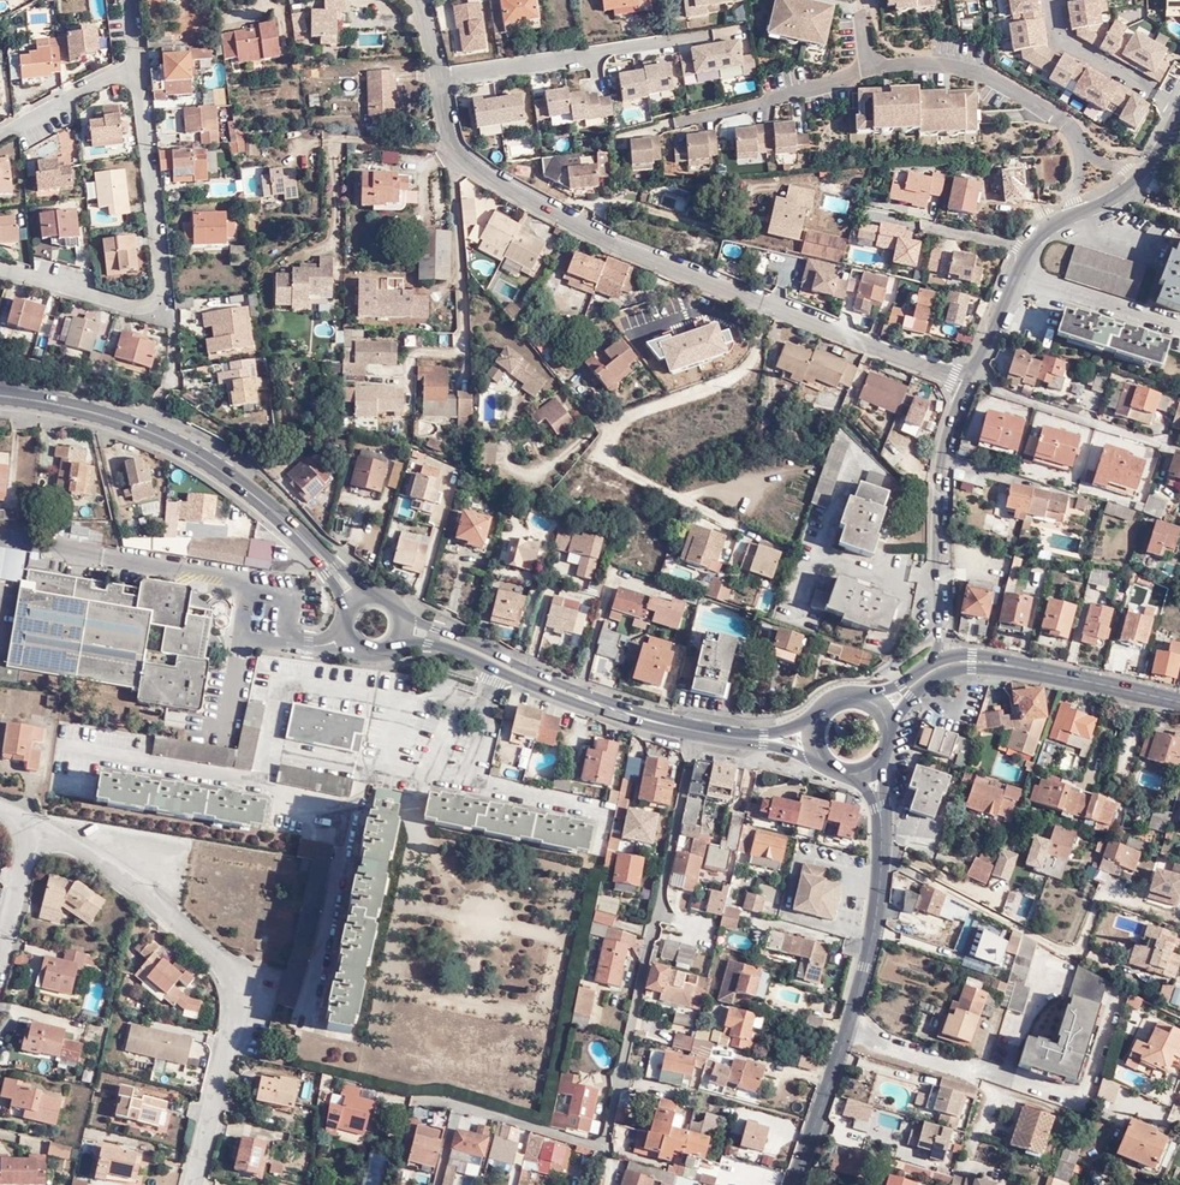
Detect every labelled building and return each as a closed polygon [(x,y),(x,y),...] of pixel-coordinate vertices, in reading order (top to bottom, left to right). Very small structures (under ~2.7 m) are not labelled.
[(96,15),(107,15),(106,0),(95,0),(96,15)] [(336,43),(336,20),(340,20),(339,11),(344,11),(344,0),(325,0),(324,11),(311,11),(311,36),(320,36),(320,43),(336,43)] [(537,21),(534,0),(504,0),(490,2),(493,24),(503,23),(504,26),(537,21)] [(638,14),(651,12),(649,0),(601,0),(603,12),(614,10),(637,7),(638,14)] [(686,19),(707,16),(706,8),(705,0),(684,0),(686,19)] [(706,8),(733,5),(732,3),(744,1),(744,0),(705,0),(706,8)] [(800,2),(790,0),(776,0),(769,29),(781,32),(780,36),(798,40),(797,43),(806,45),(807,39),(814,41),(813,44),(824,46),(833,10),(814,6),(812,4),(810,4),(808,3),(806,4),(804,11),(798,10),(800,2)] [(887,8),(895,8),(907,7),(906,4),(914,4),(921,3),(921,7),(934,6),(933,0),(887,0),(887,8)] [(1004,9),(1009,8),(1011,16),(1021,15),(1037,12),(1035,3),(1040,2),(1039,0),(1003,0),(1004,9)] [(1107,13),(1105,0),(1085,0),(1085,3),(1067,5),(1069,19),(1107,13)] [(1166,14),(1179,12),(1179,0),(1165,0),(1166,14)] [(970,14),(984,17),(986,4),(972,2),(970,14)] [(933,10),(934,6),(921,7),(921,3),(914,4),(915,11),(916,12),(917,12),(919,12),(920,12),(921,12),(923,12),(924,11),(926,11),(933,10)] [(479,4),(454,7),(458,30),(460,30),(463,53),(486,49),(479,4)] [(915,11),(914,4),(906,4),(907,7),(895,8),(895,12),(896,13),(898,13),(899,13),(900,13),(902,13),(903,13),(905,12),(906,12),(915,11)] [(615,17),(638,14),(637,7),(614,10),(615,17)] [(291,13),(294,33),(295,39),(304,37),(303,31),(306,31),(303,11),(291,13)] [(1008,27),(1010,40),(1040,35),(1045,34),(1041,12),(1037,12),(1021,15),(1022,25),(1008,27)] [(262,59),(279,56),(274,21),(258,24),(250,25),(251,29),(224,33),(228,58),(237,57),(262,52),(262,59)] [(503,23),(493,24),(496,44),(497,44),(498,51),(503,50),(501,34),(538,28),(537,21),(504,26),(503,23)] [(1090,45),(1112,57),(1121,40),(1127,31),(1114,24),(1109,33),(1101,29),(1100,29),(1090,45)] [(779,38),(780,36),(781,32),(769,29),(767,36),(779,38)] [(59,41),(60,44),(61,53),(62,66),(72,65),(72,68),(83,66),(82,60),(99,58),(96,32),(84,33),(85,38),(70,40),(59,41)] [(360,46),(382,45),(382,33),(360,33),(360,46)] [(1040,35),(1010,40),(1012,53),(1021,52),(1022,60),(1030,64),(1040,70),(1050,54),(1043,49),(1040,35)] [(797,45),(797,43),(798,40),(780,36),(779,38),(779,40),(786,42),(787,44),(789,45),(792,45),(794,46),(797,45)] [(1121,40),(1112,57),(1127,66),(1129,62),(1137,67),(1150,44),(1135,36),(1130,45),(1121,40)] [(750,37),(690,43),(691,53),(681,54),(683,74),(693,73),(694,81),(754,75),(750,37)] [(150,48),(172,47),(172,39),(149,39),(150,48)] [(823,50),(824,46),(813,44),(814,41),(807,39),(806,45),(806,46),(807,47),(808,48),(809,48),(811,49),(812,49),(814,49),(815,49),(817,49),(823,50)] [(62,66),(61,53),(60,44),(39,46),(40,55),(40,58),(31,59),(32,63),(23,63),(25,85),(53,82),(53,79),(63,78),(62,66)] [(1166,53),(1150,44),(1137,67),(1146,72),(1143,76),(1159,84),(1169,67),(1161,62),(1166,53)] [(180,55),(180,48),(163,49),(163,56),(180,55)] [(190,50),(190,54),(191,68),(196,68),(195,61),(213,60),(212,48),(190,50)] [(237,57),(238,63),(262,59),(262,52),(237,57)] [(180,55),(163,56),(164,66),(150,70),(152,91),(165,90),(165,83),(192,80),(191,68),(190,54),(180,55)] [(1060,59),(1050,54),(1040,70),(1051,76),(1047,82),(1063,91),(1069,81),(1079,64),(1063,55),(1060,59)] [(671,62),(618,68),(622,104),(638,102),(637,95),(674,91),(671,62)] [(1094,73),(1079,64),(1069,81),(1077,86),(1071,95),(1087,104),(1100,82),(1092,77),(1094,73)] [(370,119),(383,118),(396,118),(395,84),(390,83),(390,73),(368,73),(369,119),(370,119)] [(193,93),(192,80),(165,83),(165,90),(152,91),(154,102),(166,101),(166,97),(172,97),(172,94),(193,93)] [(218,90),(219,104),(227,103),(226,90),(218,90)] [(569,96),(568,90),(545,94),(546,100),(534,103),(537,120),(572,115),(569,96)] [(884,99),(883,92),(858,93),(859,119),(860,130),(873,130),(891,129),(892,132),(900,131),(900,127),(907,127),(907,130),(919,129),(919,133),(931,133),(931,130),(938,129),(938,135),(947,135),(946,132),(965,131),(965,127),(976,127),(976,126),(976,113),(974,93),(951,94),(951,102),(946,102),(946,95),(944,94),(941,94),(939,94),(937,95),(918,96),(917,91),(898,92),(896,91),(894,91),(891,91),(889,92),(890,99),(884,99)] [(1140,99),(1126,91),(1116,108),(1123,112),(1118,122),(1134,131),(1147,109),(1138,103),(1140,99)] [(569,96),(572,115),(573,122),(613,115),(611,98),(599,100),(598,95),(590,96),(584,97),(584,94),(569,96)] [(318,95),(308,96),(309,108),(319,107),(318,95)] [(525,122),(521,97),(496,101),(501,125),(525,122)] [(501,125),(496,101),(483,103),(478,104),(478,101),(473,101),(477,129),(501,125)] [(219,143),(216,104),(185,107),(185,117),(191,116),(193,132),(202,132),(203,144),(219,143)] [(100,144),(122,142),(118,109),(101,111),(102,116),(103,124),(96,125),(89,126),(90,146),(100,144)] [(874,135),(873,130),(860,130),(859,119),(857,120),(857,136),(874,135)] [(231,142),(236,141),(234,120),(228,120),(231,142)] [(772,123),(763,123),(763,126),(765,143),(773,142),(774,151),(794,149),(794,147),(809,145),(808,134),(793,136),(792,124),(781,125),(772,126),(772,123)] [(736,157),(756,155),(756,153),(766,152),(765,143),(763,126),(753,127),(753,130),(746,130),(734,131),(736,157)] [(910,133),(919,133),(919,129),(907,130),(907,127),(900,127),(900,131),(900,134),(903,135),(905,134),(908,134),(910,133)] [(937,136),(938,135),(938,129),(931,130),(931,133),(919,133),(920,137),(926,137),(927,137),(929,138),(931,138),(932,138),(934,138),(936,137),(937,136)] [(237,143),(238,154),(244,153),(241,130),(235,130),(236,141),(237,143)] [(717,156),(715,137),(704,137),(704,135),(697,136),(685,137),(687,148),(674,149),(675,163),(688,162),(709,160),(708,156),(717,156)] [(651,161),(660,160),(658,141),(649,142),(649,140),(641,140),(629,141),(631,166),(651,164),(651,161)] [(232,155),(238,154),(237,143),(236,141),(231,142),(227,142),(228,146),(231,146),(232,155)] [(122,142),(90,146),(91,151),(122,148),(122,142)] [(766,152),(774,151),(773,142),(765,143),(766,152)] [(246,144),(246,158),(260,158),(260,145),(246,144)] [(380,150),(380,164),(398,164),(398,151),(380,150)] [(172,151),(160,152),(161,169),(166,169),(173,168),(173,179),(194,177),(194,180),(208,180),(208,172),(217,172),(216,151),(207,152),(207,156),(194,156),(194,151),(172,152),(172,151)] [(579,167),(579,154),(541,158),(543,175),(556,183),(558,179),(567,184),(568,191),(597,187),(597,178),(596,170),(597,165),(579,167)] [(596,170),(608,170),(608,154),(597,154),(597,165),(596,170)] [(1020,160),(1021,169),(1035,169),(1033,159),(1020,160)] [(1020,160),(1006,160),(1007,169),(1021,169),(1020,160)] [(991,174),(1004,175),(1005,163),(992,161),(991,174)] [(37,196),(73,191),(70,171),(58,173),(57,165),(37,167),(39,179),(36,179),(37,196)] [(11,190),(10,166),(0,167),(0,191),(11,190)] [(284,182),(283,177),(282,169),(270,170),(270,171),(271,175),(263,176),(261,176),(264,197),(284,195),(285,200),(298,199),(296,180),(284,182)] [(608,177),(608,170),(596,170),(597,178),(608,177)] [(947,210),(973,216),(980,186),(971,184),(974,174),(956,170),(954,180),(947,210)] [(122,202),(129,201),(126,175),(96,178),(100,213),(111,212),(112,220),(131,219),(130,210),(123,210),(122,202)] [(406,192),(407,176),(361,175),(361,207),(384,207),(385,204),(396,204),(397,192),(406,192)] [(940,198),(944,177),(933,175),(931,181),(908,176),(906,186),(893,183),(889,200),(913,205),(914,201),(927,204),(929,196),(940,198)] [(245,178),(248,192),(257,190),(253,176),(245,178)] [(556,183),(568,191),(567,184),(558,179),(556,183)] [(717,189),(737,189),(737,179),(716,180),(717,189)] [(702,183),(697,182),(694,207),(706,209),(708,200),(700,198),(702,183)] [(700,198),(708,200),(710,184),(702,183),(700,198)] [(769,231),(798,240),(808,209),(813,210),(818,192),(793,185),(788,200),(779,198),(769,231)] [(12,197),(11,190),(0,191),(0,199),(12,197)] [(649,194),(643,192),(640,200),(647,202),(649,194)] [(1023,201),(997,195),(995,204),(1021,210),(1023,201)] [(686,209),(686,196),(669,197),(669,209),(686,209)] [(474,200),(461,201),(463,226),(466,226),(476,225),(474,200)] [(925,211),(927,204),(914,201),(913,205),(912,208),(925,211)] [(205,238),(227,237),(234,237),(234,222),(225,222),(225,212),(194,214),(194,224),(185,224),(185,239),(194,239),(194,245),(206,244),(205,238)] [(517,231),(519,227),(516,225),(494,212),(479,239),(483,241),(486,243),(504,254),(517,231)] [(527,213),(524,212),(516,225),(519,227),(527,213)] [(78,244),(76,217),(39,221),(42,245),(58,243),(59,246),(78,244)] [(5,247),(4,245),(16,244),(14,221),(2,222),(2,224),(0,224),(0,247),(5,247)] [(894,247),(893,252),(891,263),(912,269),(918,245),(908,243),(901,241),(904,233),(904,229),(879,223),(878,228),(875,242),(894,247)] [(875,242),(878,228),(860,224),(860,225),(857,237),(857,239),(874,243),(875,242)] [(519,227),(517,231),(525,235),(527,230),(520,226),(519,227)] [(517,231),(504,254),(503,257),(522,268),(520,272),(527,276),(531,271),(540,254),(544,246),(517,231)] [(802,254),(842,264),(849,241),(808,231),(802,254)] [(910,235),(904,233),(901,241),(908,243),(910,235)] [(444,236),(426,235),(424,279),(442,280),(444,236)] [(1162,288),(1155,304),(1179,313),(1179,240),(1173,256),(1169,255),(1158,286),(1162,288)] [(894,247),(875,242),(874,243),(873,246),(893,252),(894,247)] [(137,275),(133,243),(103,246),(107,279),(137,275)] [(503,257),(504,254),(486,243),(481,252),(499,263),(503,257)] [(5,252),(17,255),(16,244),(4,245),(5,247),(5,252)] [(1063,279),(1134,303),(1145,270),(1074,246),(1063,279)] [(925,270),(937,273),(941,254),(929,251),(925,270)] [(566,275),(566,274),(572,259),(556,252),(549,268),(566,275)] [(572,259),(566,274),(596,286),(597,283),(620,292),(631,296),(632,294),(635,295),(641,284),(638,282),(638,281),(626,275),(629,267),(608,258),(605,265),(575,253),(572,259)] [(540,254),(531,271),(534,272),(544,256),(540,254)] [(957,277),(956,281),(976,285),(980,270),(971,267),(974,259),(969,257),(959,255),(951,254),(950,256),(941,254),(937,273),(946,275),(957,277)] [(832,278),(835,265),(809,259),(802,283),(813,286),(812,292),(845,300),(847,293),(848,288),(836,285),(838,280),(832,278)] [(278,289),(275,288),(275,305),(292,306),(292,303),(309,304),(309,296),(319,296),(319,290),(333,290),(333,260),(320,260),(320,267),(320,272),(300,272),(293,271),(292,277),(278,276),(278,289)] [(470,263),(465,264),(465,267),(464,269),(465,270),(467,272),(472,272),(470,263)] [(870,301),(881,304),(889,279),(864,273),(855,300),(869,304),(870,301)] [(566,274),(566,275),(564,279),(568,281),(596,292),(616,300),(620,292),(597,283),(596,286),(566,274)] [(596,292),(568,281),(567,285),(594,296),(596,292)] [(813,286),(802,283),(801,289),(812,292),(813,286)] [(856,286),(849,284),(848,288),(847,293),(853,295),(856,286)] [(412,307),(412,292),(402,291),(402,298),(392,298),(392,294),(375,294),(374,317),(409,318),(410,308),(412,307)] [(945,324),(960,328),(969,298),(948,292),(945,305),(950,306),(945,324)] [(913,313),(893,307),(888,326),(884,325),(880,338),(887,341),(889,337),(890,337),(894,328),(902,330),(902,331),(923,336),(927,325),(926,324),(927,319),(929,310),(933,296),(918,293),(916,300),(913,299),(910,299),(908,302),(911,305),(915,307),(913,313)] [(257,296),(248,296),(251,317),(260,316),(257,296)] [(190,299),(175,299),(177,308),(191,307),(190,299)] [(866,310),(869,304),(855,300),(853,306),(866,310)] [(509,302),(501,312),(505,317),(512,305),(509,302)] [(12,320),(18,322),(15,332),(37,338),(45,313),(14,303),(11,309),(12,314),(12,320)] [(512,305),(505,317),(509,320),(513,316),(517,309),(512,305)] [(218,338),(213,339),(215,353),(252,347),(246,308),(202,313),(204,326),(211,325),(217,324),(218,338)] [(1092,313),(1089,321),(1064,313),(1056,336),(1161,369),(1168,346),(1144,339),(1146,332),(1138,329),(1136,336),(1096,323),(1099,316),(1092,313)] [(7,330),(13,332),(13,331),(15,332),(18,322),(12,320),(12,314),(7,330)] [(513,316),(509,320),(517,328),(525,321),(519,315),(515,318),(513,316)] [(67,351),(91,358),(99,331),(92,329),(94,324),(87,322),(85,327),(75,324),(67,351)] [(343,364),(349,364),(349,352),(350,352),(350,337),(361,337),(361,330),(344,329),(343,364)] [(541,336),(531,340),(540,353),(551,346),(548,339),(544,342),(541,336)] [(115,364),(116,364),(151,375),(156,358),(153,357),(155,351),(141,347),(142,344),(123,338),(115,364)] [(596,386),(601,383),(606,389),(606,390),(607,391),(609,392),(610,392),(612,392),(614,391),(615,390),(616,389),(616,388),(617,387),(617,386),(617,384),(616,384),(616,383),(616,382),(615,381),(629,368),(627,366),(637,357),(620,338),(604,353),(612,363),(604,370),(601,368),(593,374),(596,378),(593,382),(596,386)] [(208,353),(215,353),(213,339),(206,339),(208,353)] [(343,364),(343,376),(357,376),(366,376),(366,365),(397,365),(397,354),(391,354),(391,344),(356,343),(355,364),(349,364),(343,364)] [(802,381),(804,376),(812,356),(785,345),(776,369),(792,376),(802,381)] [(1054,375),(1063,378),(1066,380),(1064,387),(1067,388),(1075,367),(1067,365),(1046,357),(1042,365),(1031,362),(1034,350),(1018,345),(1010,375),(1025,379),(1023,383),(1035,387),(1038,380),(1051,385),(1054,375)] [(524,385),(532,372),(534,369),(505,350),(487,378),(498,386),(506,373),(511,376),(513,372),(519,377),(517,380),(524,385)] [(839,385),(840,386),(847,366),(814,353),(812,356),(804,376),(814,380),(836,389),(839,385)] [(584,364),(593,374),(601,368),(592,357),(584,364)] [(89,370),(100,373),(101,369),(103,362),(93,359),(89,370)] [(112,363),(104,361),(103,362),(101,369),(100,373),(109,375),(110,371),(110,370),(112,363)] [(256,377),(253,377),(249,378),(246,362),(229,363),(230,371),(217,373),(218,383),(226,383),(227,388),(233,387),(233,393),(231,393),(233,405),(257,401),(255,388),(261,387),(259,376),(256,377)] [(256,377),(254,362),(246,362),(249,378),(253,377),(256,377)] [(850,390),(858,370),(847,366),(840,386),(850,390)] [(447,399),(447,396),(447,368),(419,368),(419,376),(422,375),(423,400),(447,399)] [(98,379),(100,373),(89,370),(88,376),(87,377),(98,380),(98,379)] [(546,382),(532,372),(524,385),(522,389),(535,398),(546,382)] [(896,415),(904,396),(907,390),(869,375),(859,400),(896,415)] [(1019,384),(1023,383),(1025,379),(1010,375),(1007,384),(1017,387),(1019,384)] [(1066,380),(1063,378),(1054,375),(1051,385),(1050,388),(1062,392),(1066,380)] [(1092,391),(1103,395),(1108,378),(1098,375),(1092,391)] [(790,381),(801,385),(802,381),(792,376),(790,381)] [(814,380),(804,376),(802,381),(813,385),(814,380)] [(1168,399),(1114,381),(1106,408),(1116,411),(1115,415),(1149,427),(1155,409),(1164,413),(1168,399)] [(394,409),(400,409),(403,408),(403,390),(394,390),(394,387),(355,388),(342,388),(342,402),(355,402),(355,417),(377,416),(377,411),(394,410),(394,409)] [(474,413),(473,391),(457,391),(457,395),(458,413),(474,413)] [(457,395),(447,396),(447,399),(423,400),(423,414),(458,413),(457,395)] [(928,405),(904,396),(896,415),(905,418),(903,423),(919,429),(928,405)] [(539,409),(557,434),(573,422),(567,413),(570,410),(566,405),(562,407),(555,398),(539,409)] [(762,416),(770,417),(772,417),(775,404),(765,403),(762,416)] [(549,440),(557,434),(539,409),(531,415),(549,440)] [(979,437),(1016,447),(1025,419),(1013,415),(1012,419),(987,411),(979,437)] [(475,425),(474,413),(458,413),(459,426),(475,425)] [(768,423),(770,417),(762,416),(760,426),(760,430),(768,427),(768,423)] [(1040,435),(1034,453),(1071,464),(1079,439),(1042,428),(1040,435)] [(1034,453),(1040,435),(1030,432),(1022,459),(1031,462),(1033,457),(1034,453)] [(258,436),(257,448),(268,452),(272,435),(258,436)] [(249,447),(257,448),(258,436),(257,436),(250,445),(249,447)] [(848,442),(833,437),(810,503),(825,508),(848,442)] [(1015,452),(1016,447),(979,437),(978,440),(1015,452)] [(443,444),(429,439),(426,447),(440,453),(443,444)] [(979,447),(960,443),(958,455),(976,459),(979,447)] [(802,449),(790,446),(787,455),(800,458),(802,449)] [(1135,492),(1144,465),(1125,459),(1127,456),(1104,448),(1094,478),(1135,492)] [(86,485),(93,486),(96,469),(87,467),(89,453),(57,449),(56,459),(62,459),(61,473),(59,490),(71,492),(71,494),(73,494),(83,496),(85,496),(86,485)] [(358,460),(352,486),(379,493),(388,458),(362,452),(360,460),(358,460)] [(1071,464),(1034,453),(1033,457),(1070,468),(1071,464)] [(5,492),(9,456),(0,455),(0,491),(5,492)] [(1175,455),(1165,485),(1172,487),(1175,480),(1179,481),(1179,457),(1175,455)] [(301,490),(298,493),(308,503),(326,487),(324,485),(328,480),(313,463),(308,456),(303,460),(287,475),(294,483),(301,490)] [(1146,462),(1127,456),(1125,459),(1144,465),(1146,462)] [(142,458),(125,462),(131,489),(127,489),(128,496),(133,496),(134,501),(155,496),(147,461),(143,462),(142,458)] [(421,465),(418,476),(437,481),(439,470),(421,465)] [(987,489),(989,480),(955,470),(954,480),(987,489)] [(853,502),(844,529),(848,531),(843,548),(871,558),(878,539),(875,537),(884,511),(882,510),(888,494),(878,491),(883,477),(868,472),(864,486),(858,503),(853,502)] [(405,496),(409,498),(415,475),(411,474),(405,496)] [(418,476),(415,475),(409,498),(413,499),(411,508),(432,513),(435,503),(437,493),(440,482),(437,481),(418,476)] [(1133,499),(1135,492),(1094,478),(1091,486),(1133,499)] [(291,485),(298,493),(301,490),(294,483),(291,485)] [(859,484),(853,502),(858,503),(864,486),(859,484)] [(93,486),(86,485),(85,496),(96,497),(97,487),(93,486)] [(1027,512),(1031,491),(1010,487),(1005,508),(1015,510),(1024,512),(1027,512)] [(71,492),(59,490),(59,491),(58,497),(70,499),(71,494),(71,492)] [(1050,495),(1031,491),(1027,512),(1024,512),(1022,521),(1020,532),(1027,534),(1032,518),(1043,521),(1045,512),(1050,495)] [(177,517),(179,517),(186,518),(186,520),(202,522),(203,518),(214,519),(215,510),(221,510),(223,498),(189,494),(188,502),(179,501),(178,506),(177,517)] [(1063,516),(1067,500),(1050,495),(1045,512),(1063,516)] [(1167,503),(1148,496),(1141,514),(1159,521),(1167,503)] [(1087,500),(1078,498),(1076,508),(1085,510),(1086,505),(1094,506),(1095,502),(1087,500)] [(17,512),(33,513),(34,503),(34,500),(18,499),(17,512)] [(142,504),(145,515),(160,510),(156,500),(142,504)] [(838,527),(844,529),(853,502),(847,500),(838,527)] [(44,503),(34,503),(33,513),(32,521),(54,521),(54,514),(43,514),(44,503)] [(178,527),(179,517),(177,517),(178,506),(166,505),(164,525),(178,527)] [(1112,517),(1128,526),(1133,517),(1116,508),(1112,517)] [(1022,521),(1024,512),(1015,510),(1012,519),(1022,521)] [(4,521),(17,521),(17,514),(9,514),(9,511),(4,512),(0,512),(0,521),(4,521)] [(1063,516),(1045,512),(1043,521),(1061,526),(1063,516)] [(456,538),(484,545),(490,520),(463,513),(456,538)] [(162,528),(163,518),(152,516),(150,527),(162,528)] [(336,517),(335,531),(344,532),(345,518),(336,517)] [(621,522),(618,532),(625,534),(627,535),(630,524),(621,522)] [(1173,551),(1179,531),(1154,524),(1145,554),(1158,557),(1161,548),(1173,551)] [(690,545),(685,561),(707,568),(710,557),(717,560),(724,537),(688,526),(683,542),(684,543),(690,545)] [(572,533),(558,529),(556,540),(570,543),(572,533)] [(848,531),(844,529),(838,547),(843,548),(848,531)] [(411,568),(410,570),(421,573),(427,546),(417,543),(418,536),(401,531),(399,538),(393,563),(403,566),(411,568)] [(625,534),(618,532),(613,549),(623,551),(627,535),(625,534)] [(171,537),(122,536),(124,545),(154,549),(247,566),(252,540),(241,538),(189,537),(175,537),(171,537)] [(418,536),(417,543),(427,546),(429,539),(418,536)] [(271,570),(275,545),(252,540),(247,566),(271,570)] [(556,540),(553,550),(567,554),(570,543),(556,540)] [(506,565),(519,568),(519,567),(521,562),(532,564),(537,548),(512,541),(506,565)] [(679,559),(685,561),(690,545),(684,543),(679,559)] [(760,543),(758,548),(770,552),(772,547),(760,543)] [(748,545),(741,567),(772,577),(779,555),(770,552),(748,545)] [(1035,553),(1016,548),(1014,554),(1033,560),(1035,553)] [(0,549),(0,580),(21,583),(26,554),(0,549)] [(1013,558),(1003,597),(1004,598),(999,623),(1023,629),(1029,596),(1021,593),(1022,590),(1014,587),(1022,561),(1013,558)] [(710,568),(719,571),(722,561),(713,559),(710,568)] [(521,562),(519,567),(530,570),(532,564),(521,562)] [(1078,567),(1066,566),(1065,575),(1076,576),(1078,567)] [(29,569),(26,584),(35,586),(34,590),(21,588),(8,664),(0,662),(0,680),(18,683),(21,669),(138,690),(137,699),(138,701),(140,703),(193,712),(197,713),(199,710),(200,708),(207,668),(207,665),(206,663),(204,661),(202,660),(209,619),(186,615),(189,597),(190,591),(188,588),(186,587),(144,579),(142,580),(140,581),(140,584),(137,596),(121,593),(123,586),(106,583),(104,591),(91,588),(93,581),(29,569)] [(1090,569),(1087,584),(1105,589),(1110,572),(1090,569)] [(843,618),(870,627),(888,633),(897,604),(880,599),(881,596),(855,587),(855,585),(837,578),(830,596),(816,592),(811,607),(825,612),(827,606),(844,612),(843,618)] [(1150,583),(1139,578),(1137,585),(1149,590),(1150,583)] [(712,579),(706,598),(716,601),(722,582),(712,579)] [(732,585),(722,582),(716,601),(726,604),(732,585)] [(647,612),(650,601),(617,591),(609,620),(618,623),(621,614),(634,618),(632,627),(644,630),(650,613),(647,612)] [(489,623),(517,630),(524,600),(497,593),(489,623)] [(681,603),(696,607),(699,599),(684,594),(681,603)] [(577,614),(579,605),(554,599),(546,628),(571,635),(572,634),(579,636),(585,616),(577,614)] [(677,605),(660,599),(658,604),(675,609),(677,605)] [(709,603),(699,599),(696,607),(709,603)] [(985,625),(989,605),(966,600),(959,634),(982,639),(985,625)] [(658,604),(650,601),(647,612),(650,613),(655,615),(658,604)] [(1065,641),(1074,609),(1048,601),(1040,630),(1049,633),(1048,636),(1065,641)] [(711,603),(703,620),(728,631),(736,614),(711,603)] [(675,609),(658,604),(655,615),(653,621),(678,627),(684,607),(677,605),(675,609)] [(1096,640),(1102,642),(1110,610),(1089,604),(1079,643),(1094,646),(1096,640)] [(825,612),(843,618),(844,612),(827,606),(825,612)] [(1141,619),(1126,615),(1119,642),(1133,647),(1135,644),(1143,646),(1150,622),(1153,610),(1144,608),(1141,619)] [(868,632),(870,627),(843,618),(841,623),(868,632)] [(676,632),(678,627),(653,621),(652,625),(676,632)] [(774,629),(764,625),(759,639),(768,642),(767,643),(771,644),(776,631),(774,630),(774,629)] [(613,651),(617,637),(601,631),(597,646),(599,647),(596,656),(615,662),(618,653),(613,651)] [(780,631),(771,657),(792,664),(802,639),(780,631)] [(705,634),(701,646),(705,647),(708,639),(735,646),(736,641),(705,634)] [(664,665),(668,667),(672,654),(668,653),(671,643),(649,636),(646,646),(642,645),(632,677),(641,680),(643,676),(659,681),(664,665)] [(705,647),(701,646),(698,658),(684,654),(676,689),(689,693),(720,701),(722,696),(735,646),(708,639),(705,647)] [(635,657),(637,642),(628,641),(626,655),(635,657)] [(1170,644),(1166,656),(1156,654),(1151,675),(1174,681),(1179,655),(1179,647),(1170,644)] [(863,655),(842,648),(841,651),(838,650),(839,648),(830,645),(826,654),(839,658),(838,661),(859,668),(860,665),(863,655)] [(863,655),(860,665),(867,668),(872,658),(863,655)] [(661,686),(668,667),(664,665),(659,681),(643,676),(641,680),(661,686)] [(1020,721),(1044,718),(1042,697),(1041,690),(1023,692),(1022,684),(1008,683),(1009,694),(1010,707),(1018,706),(1019,712),(1020,721)] [(57,696),(47,695),(46,705),(56,706),(57,696)] [(263,706),(248,703),(246,709),(262,713),(263,706)] [(1079,753),(1088,756),(1095,733),(1092,732),(1096,720),(1069,710),(1070,707),(1060,704),(1049,737),(1058,740),(1061,731),(1084,738),(1079,753)] [(359,755),(366,719),(300,705),(291,711),(285,740),(359,755)] [(534,733),(533,739),(533,740),(552,745),(558,722),(538,717),(540,712),(518,706),(513,727),(534,733)] [(139,710),(131,708),(129,717),(138,719),(139,710)] [(262,713),(246,709),(242,727),(258,730),(262,713)] [(1003,727),(1002,714),(1002,712),(980,715),(975,730),(1003,727)] [(1020,721),(1019,712),(1012,713),(1013,725),(1006,746),(1032,755),(1044,718),(1020,721)] [(962,770),(972,740),(935,729),(923,720),(914,746),(950,758),(952,752),(957,753),(953,766),(962,770)] [(20,756),(19,762),(29,763),(28,771),(39,773),(41,759),(42,751),(32,750),(33,740),(43,742),(45,730),(9,725),(4,755),(20,756)] [(250,771),(258,730),(242,727),(237,752),(153,737),(150,755),(250,771)] [(511,734),(533,739),(534,733),(513,727),(511,734)] [(1177,767),(1179,757),(1179,733),(1176,731),(1175,732),(1174,733),(1172,739),(1156,735),(1157,733),(1148,730),(1140,756),(1177,767)] [(589,749),(582,781),(608,786),(617,746),(594,741),(592,749),(589,749)] [(576,780),(582,781),(589,749),(583,747),(576,780)] [(648,757),(644,777),(664,781),(668,761),(648,757)] [(1030,773),(1033,764),(1026,761),(1024,767),(1025,767),(1025,771),(1030,773)] [(688,793),(706,797),(710,775),(713,766),(695,762),(693,773),(688,793)] [(713,762),(713,766),(710,775),(706,797),(729,802),(736,767),(713,762)] [(350,799),(353,781),(280,766),(276,784),(350,799)] [(945,797),(950,779),(921,769),(913,791),(917,793),(912,808),(935,816),(942,796),(945,797)] [(976,774),(966,771),(962,782),(972,785),(976,774)] [(986,778),(976,774),(972,785),(965,807),(995,817),(997,814),(1002,798),(1017,804),(1021,792),(996,784),(997,780),(992,778),(991,780),(986,778)] [(571,778),(555,775),(552,788),(568,792),(571,778)] [(673,783),(664,781),(644,777),(639,802),(668,807),(673,783)] [(620,791),(617,804),(614,817),(623,819),(632,780),(623,778),(620,791)] [(261,829),(265,806),(102,779),(98,802),(261,829)] [(1032,806),(1073,820),(1080,800),(1059,793),(1060,789),(1048,785),(1047,787),(1040,785),(1032,806)] [(1060,789),(1059,793),(1080,800),(1080,797),(1082,793),(1082,792),(1071,789),(1071,790),(1061,786),(1060,789)] [(389,847),(400,794),(377,789),(326,1029),(349,1034),(389,847)] [(620,791),(611,789),(608,802),(617,804),(620,791)] [(834,789),(831,803),(830,805),(827,819),(841,822),(839,835),(852,838),(854,827),(867,830),(867,816),(858,814),(859,810),(845,807),(847,796),(845,793),(834,789)] [(1143,802),(1153,805),(1157,792),(1147,789),(1143,802)] [(1092,796),(1082,793),(1080,797),(1091,801),(1091,800),(1092,797),(1092,796)] [(587,854),(592,832),(430,795),(424,818),(587,854)] [(1073,820),(1072,823),(1108,834),(1112,823),(1115,814),(1117,807),(1104,803),(1105,801),(1092,796),(1092,797),(1091,800),(1091,801),(1080,797),(1080,800),(1073,820)] [(694,799),(687,798),(683,818),(695,821),(698,805),(693,804),(694,799)] [(827,819),(830,805),(801,798),(799,807),(795,825),(821,831),(823,820),(827,821),(827,819)] [(1017,804),(1002,798),(997,814),(1005,817),(1003,822),(1011,825),(1014,816),(1012,815),(1017,804)] [(795,825),(799,807),(772,800),(771,804),(762,802),(761,804),(760,811),(760,812),(759,814),(747,811),(745,816),(758,819),(758,816),(767,819),(794,826),(795,825)] [(759,814),(760,812),(760,811),(761,804),(749,801),(747,811),(759,814)] [(652,846),(659,816),(628,810),(622,839),(652,846)] [(1169,814),(1154,810),(1148,829),(1163,833),(1169,814)] [(900,832),(930,837),(933,817),(904,812),(900,832)] [(694,829),(695,821),(683,818),(681,825),(684,827),(694,829)] [(737,852),(743,825),(742,825),(743,820),(732,818),(727,843),(721,842),(720,849),(710,847),(704,868),(727,873),(732,853),(737,854),(737,852)] [(1049,833),(1052,825),(1041,820),(1038,829),(1049,833)] [(707,845),(710,840),(711,837),(713,826),(709,826),(710,823),(704,821),(703,825),(702,824),(701,831),(694,829),(684,827),(682,837),(694,840),(699,841),(704,842),(707,845)] [(752,827),(743,825),(737,852),(746,854),(752,827)] [(1067,838),(1070,830),(1057,826),(1046,856),(1033,852),(1026,872),(1034,875),(1039,877),(1038,881),(1047,884),(1064,838),(1067,838)] [(1078,833),(1070,830),(1067,838),(1064,838),(1047,884),(1059,888),(1078,833)] [(779,870),(786,841),(783,840),(784,838),(757,831),(750,864),(779,870)] [(612,832),(608,850),(614,851),(616,852),(620,834),(612,832)] [(1148,854),(1151,855),(1153,846),(1129,838),(1126,847),(1148,854)] [(287,968),(276,1003),(295,1008),(313,949),(333,847),(300,840),(297,858),(312,860),(297,938),(287,968)] [(683,889),(696,892),(707,845),(704,842),(699,841),(694,840),(690,857),(679,854),(673,874),(685,877),(683,889)] [(1095,854),(1105,857),(1110,843),(1101,840),(1095,854)] [(1141,854),(1110,843),(1105,857),(1104,859),(1099,870),(1113,875),(1116,866),(1135,872),(1141,854)] [(1013,851),(1006,848),(1001,861),(1009,864),(1013,851)] [(611,866),(614,851),(608,850),(605,865),(611,866)] [(638,884),(642,859),(618,855),(615,879),(616,880),(615,889),(635,892),(637,884),(638,884)] [(977,859),(967,877),(987,887),(995,868),(992,866),(994,860),(982,855),(980,860),(977,859)] [(308,872),(310,863),(303,861),(301,870),(308,872)] [(1175,863),(1172,875),(1156,870),(1150,891),(1178,899),(1179,895),(1179,896),(1179,864),(1175,863)] [(840,894),(833,884),(826,882),(828,871),(805,866),(794,912),(833,921),(840,894)] [(683,888),(685,877),(673,874),(671,885),(683,888)] [(68,902),(94,920),(106,903),(81,886),(79,885),(76,884),(74,886),(67,885),(66,882),(65,880),(50,878),(41,919),(60,923),(64,907),(68,902)] [(842,886),(833,884),(840,894),(842,886)] [(727,898),(727,896),(729,887),(729,886),(724,885),(722,894),(712,892),(707,912),(714,913),(723,915),(725,905),(727,898)] [(735,888),(729,887),(727,896),(727,898),(725,905),(730,906),(732,900),(735,888)] [(971,909),(945,895),(944,897),(923,889),(920,897),(906,891),(905,911),(913,914),(915,909),(938,918),(949,922),(952,917),(966,922),(971,909)] [(1176,905),(1178,899),(1150,891),(1148,897),(1176,905)] [(1011,892),(1005,911),(1016,915),(1022,896),(1011,892)] [(609,926),(613,928),(621,901),(599,894),(593,922),(609,926)] [(747,895),(743,910),(761,915),(765,900),(747,895)] [(90,925),(94,920),(68,902),(64,907),(90,925)] [(737,931),(742,910),(730,906),(725,905),(723,915),(720,927),(737,931)] [(971,909),(968,916),(975,919),(979,914),(971,909)] [(591,933),(607,938),(609,926),(593,922),(591,933)] [(1144,936),(1150,938),(1153,926),(1148,925),(1144,936)] [(636,935),(613,928),(609,926),(607,938),(606,940),(604,939),(596,980),(619,985),(628,946),(634,947),(636,935)] [(1162,974),(1174,978),(1179,960),(1179,955),(1170,951),(1176,934),(1153,926),(1150,938),(1149,941),(1147,947),(1141,945),(1135,964),(1149,969),(1150,965),(1163,970),(1162,974)] [(1000,967),(1008,944),(979,929),(970,957),(1000,967)] [(559,945),(571,948),(575,933),(563,930),(559,945)] [(819,984),(829,946),(771,931),(766,949),(801,958),(796,977),(804,980),(819,984)] [(726,944),(749,950),(752,939),(730,933),(726,944)] [(1008,1008),(1007,1010),(1022,1014),(1030,990),(1024,988),(1037,943),(1022,935),(1021,939),(1016,955),(1009,982),(1015,985),(1008,1008)] [(1016,955),(1021,939),(1011,936),(1007,952),(1016,955)] [(167,996),(165,998),(174,1006),(177,1003),(184,1009),(192,1001),(176,986),(187,973),(177,964),(173,969),(157,954),(162,948),(154,940),(148,947),(142,943),(137,949),(150,960),(136,975),(145,983),(149,979),(167,996)] [(678,962),(682,945),(667,941),(662,958),(678,962)] [(1130,963),(1135,964),(1141,945),(1136,943),(1130,963)] [(698,948),(682,945),(678,962),(691,965),(694,966),(698,948)] [(87,954),(68,949),(65,962),(45,957),(42,970),(41,975),(46,976),(43,988),(72,995),(78,969),(83,970),(85,963),(97,967),(100,957),(87,954)] [(754,997),(762,969),(729,961),(719,1002),(734,1006),(737,993),(754,997)] [(1149,969),(1162,974),(1163,970),(1150,965),(1149,969)] [(706,990),(709,980),(692,976),(690,983),(697,984),(697,986),(685,984),(687,975),(654,967),(648,990),(663,994),(661,1001),(692,1009),(701,1012),(702,1007),(698,1005),(700,999),(704,1000),(705,995),(706,990)] [(1017,1066),(1075,1084),(1108,982),(1077,967),(1067,998),(1071,999),(1056,1049),(1026,1040),(1017,1066)] [(709,980),(706,990),(705,995),(710,996),(715,978),(709,976),(709,977),(709,980)] [(163,1001),(165,998),(167,996),(149,979),(145,983),(144,985),(163,1001)] [(955,1001),(945,1028),(958,1033),(956,1038),(970,1043),(980,1016),(992,1020),(995,1010),(994,1010),(997,1003),(986,999),(987,995),(980,992),(982,986),(969,981),(967,987),(964,986),(959,1002),(955,1001)] [(989,987),(1004,993),(1006,987),(991,981),(989,987)] [(1000,1005),(1008,1008),(1015,985),(1009,982),(1007,982),(1006,987),(1004,993),(1000,1005)] [(1160,998),(1169,1003),(1174,987),(1164,984),(1160,998)] [(776,997),(797,1004),(801,992),(779,985),(776,997)] [(595,990),(579,986),(574,1011),(590,1015),(595,990)] [(1172,1003),(1179,1005),(1179,987),(1175,986),(1172,1003)] [(1130,995),(1129,1004),(1140,1005),(1141,997),(1130,995)] [(745,1052),(748,1043),(754,1017),(729,1010),(723,1036),(713,1034),(711,1043),(718,1045),(717,1047),(727,1050),(727,1047),(745,1052)] [(572,1024),(588,1029),(591,1015),(590,1015),(574,1011),(572,1024)] [(674,1012),(674,1026),(694,1027),(695,1013),(674,1012)] [(821,1029),(823,1020),(808,1016),(806,1025),(821,1029)] [(1155,1067),(1165,1071),(1172,1058),(1170,1056),(1171,1054),(1179,1058),(1179,1056),(1179,1051),(1177,1049),(1179,1042),(1179,1032),(1158,1022),(1147,1046),(1136,1041),(1129,1054),(1155,1067)] [(81,1057),(84,1044),(64,1039),(66,1031),(35,1023),(32,1035),(28,1034),(24,1051),(42,1055),(43,1053),(80,1062),(81,1057)] [(188,1065),(194,1040),(133,1025),(126,1051),(188,1065)] [(943,1033),(956,1038),(958,1033),(945,1028),(943,1033)] [(709,1034),(697,1031),(694,1042),(707,1045),(709,1034)] [(691,1055),(694,1042),(676,1036),(672,1049),(691,1055)] [(706,1060),(710,1045),(707,1045),(694,1042),(691,1055),(691,1056),(706,1060)] [(754,1045),(748,1043),(745,1052),(752,1053),(754,1045)] [(683,1077),(691,1078),(694,1061),(651,1052),(645,1079),(658,1081),(658,1084),(680,1089),(682,1081),(683,1077)] [(1129,1054),(1128,1057),(1154,1070),(1155,1067),(1129,1054)] [(816,1070),(818,1061),(799,1056),(797,1066),(816,1070)] [(731,1070),(706,1062),(703,1076),(710,1079),(709,1083),(725,1088),(727,1083),(737,1086),(737,1088),(757,1094),(765,1068),(746,1062),(745,1064),(734,1060),(731,1070)] [(587,1134),(595,1097),(589,1095),(590,1090),(584,1089),(577,1087),(579,1077),(563,1073),(562,1078),(561,1077),(558,1093),(573,1096),(568,1115),(562,1114),(554,1112),(551,1127),(566,1131),(568,1129),(587,1134)] [(263,1074),(262,1078),(279,1082),(280,1078),(263,1074)] [(323,1074),(321,1088),(329,1090),(332,1077),(332,1076),(323,1074)] [(252,1098),(257,1099),(262,1079),(257,1077),(252,1098)] [(1113,1102),(1120,1084),(1104,1077),(1096,1095),(1113,1102)] [(36,1111),(35,1119),(57,1124),(63,1100),(41,1094),(41,1091),(23,1086),(24,1082),(8,1078),(3,1096),(15,1098),(13,1106),(36,1111)] [(276,1105),(291,1109),(292,1109),(299,1083),(280,1078),(279,1082),(262,1078),(262,1079),(257,1099),(257,1100),(276,1105)] [(966,1096),(974,1099),(977,1089),(940,1078),(938,1087),(936,1087),(933,1097),(928,1095),(924,1108),(940,1113),(955,1118),(962,1095),(966,1096)] [(166,1111),(169,1101),(145,1095),(143,1101),(133,1098),(136,1088),(122,1085),(119,1096),(123,1097),(121,1105),(119,1104),(116,1116),(129,1119),(129,1117),(139,1120),(138,1121),(159,1126),(163,1111),(166,1111)] [(373,1117),(377,1103),(358,1098),(360,1089),(344,1085),(341,1095),(346,1096),(340,1120),(366,1127),(369,1116),(373,1117)] [(931,1085),(928,1095),(933,1097),(936,1087),(931,1085)] [(692,1092),(688,1097),(685,1107),(694,1109),(695,1108),(698,1092),(693,1091),(692,1092)] [(698,1092),(695,1108),(704,1110),(708,1095),(698,1092)] [(958,1119),(966,1096),(962,1095),(955,1118),(958,1119)] [(852,1117),(857,1102),(849,1099),(844,1114),(852,1117)] [(675,1114),(676,1105),(659,1101),(657,1111),(675,1114)] [(852,1117),(861,1120),(867,1105),(857,1102),(852,1117)] [(873,1107),(867,1105),(861,1120),(868,1122),(873,1107)] [(11,1113),(35,1119),(36,1111),(13,1106),(11,1113)] [(1042,1153),(1054,1118),(1027,1108),(1020,1128),(1016,1127),(1011,1141),(1042,1153)] [(627,1113),(618,1111),(617,1117),(615,1124),(624,1126),(627,1113)] [(646,1136),(650,1137),(656,1113),(652,1112),(646,1136)] [(650,1137),(685,1145),(688,1135),(670,1131),(674,1117),(656,1113),(650,1137)] [(958,1119),(955,1118),(940,1113),(936,1125),(955,1131),(958,1119)] [(678,1176),(684,1178),(687,1166),(694,1168),(697,1158),(704,1160),(709,1139),(716,1116),(706,1114),(704,1121),(698,1124),(691,1122),(690,1126),(688,1135),(685,1145),(683,1156),(682,1160),(678,1176)] [(407,1161),(434,1169),(441,1143),(436,1141),(439,1133),(417,1126),(419,1121),(410,1119),(405,1136),(404,1136),(399,1154),(397,1162),(407,1164),(407,1161)] [(765,1150),(769,1124),(745,1120),(741,1146),(765,1150)] [(1131,1122),(1117,1155),(1137,1164),(1139,1159),(1155,1166),(1166,1142),(1141,1131),(1142,1127),(1131,1122)] [(499,1123),(493,1144),(517,1150),(522,1133),(519,1132),(519,1129),(499,1123)] [(457,1130),(449,1159),(479,1167),(491,1128),(480,1125),(477,1137),(457,1130)] [(945,1155),(952,1135),(923,1126),(921,1133),(912,1131),(908,1144),(945,1155)] [(1168,1138),(1142,1127),(1141,1131),(1166,1142),(1168,1138)] [(643,1135),(638,1134),(634,1153),(657,1159),(658,1155),(640,1150),(643,1135)] [(560,1164),(565,1146),(546,1142),(546,1139),(530,1135),(525,1159),(540,1162),(538,1170),(550,1173),(552,1163),(560,1164)] [(673,1153),(683,1156),(685,1145),(650,1137),(646,1136),(643,1135),(640,1150),(658,1155),(657,1159),(671,1163),(673,1153)] [(260,1175),(263,1162),(268,1144),(244,1138),(236,1169),(244,1171),(260,1175)] [(73,1146),(52,1141),(49,1154),(70,1159),(73,1146)] [(1137,1164),(1158,1173),(1171,1144),(1166,1142),(1155,1166),(1139,1159),(1137,1164)] [(821,1157),(829,1160),(831,1154),(834,1156),(837,1148),(825,1144),(821,1157)] [(953,1153),(959,1154),(961,1146),(955,1144),(953,1153)] [(1064,1145),(1060,1159),(1075,1165),(1079,1150),(1064,1145)] [(568,1148),(565,1146),(560,1164),(552,1163),(550,1173),(565,1177),(571,1151),(570,1149),(568,1148)] [(138,1180),(141,1166),(136,1165),(138,1155),(119,1151),(102,1147),(96,1179),(106,1181),(107,1179),(108,1174),(138,1180)] [(951,1178),(874,1155),(873,1158),(837,1148),(834,1156),(831,1154),(829,1160),(829,1161),(834,1162),(831,1169),(863,1179),(866,1171),(874,1173),(876,1165),(886,1168),(887,1165),(931,1178),(930,1180),(947,1184),(948,1184),(951,1178)] [(2,1154),(0,1154),(0,1184),(44,1184),(46,1184),(47,1155),(38,1155),(37,1159),(30,1159),(10,1159),(2,1158),(2,1154)] [(678,1176),(682,1160),(677,1159),(674,1168),(670,1167),(669,1174),(678,1176)] [(1060,1159),(1058,1164),(1074,1170),(1075,1165),(1060,1159)] [(432,1175),(434,1169),(407,1161),(407,1164),(406,1165),(416,1168),(416,1170),(432,1175)] [(267,1162),(263,1162),(260,1175),(244,1171),(244,1174),(263,1179),(267,1162)] [(678,1176),(669,1174),(630,1162),(624,1184),(652,1184),(654,1180),(671,1184),(675,1184),(678,1176)] [(1058,1164),(1055,1174),(1071,1179),(1074,1170),(1058,1164)] [(449,1165),(443,1184),(452,1184),(457,1167),(449,1165)] [(523,1166),(520,1182),(519,1184),(526,1184),(530,1168),(523,1166)] [(137,1184),(138,1180),(108,1174),(107,1179),(137,1184)] [(703,1174),(701,1183),(702,1184),(707,1184),(716,1184),(718,1179),(703,1174)] [(954,1174),(952,1178),(950,1184),(981,1184),(982,1181),(954,1174)] [(1071,1179),(1055,1174),(1052,1184),(1069,1184),(1071,1179)] [(678,1176),(675,1184),(701,1184),(702,1184),(701,1183),(684,1178),(678,1176)]
